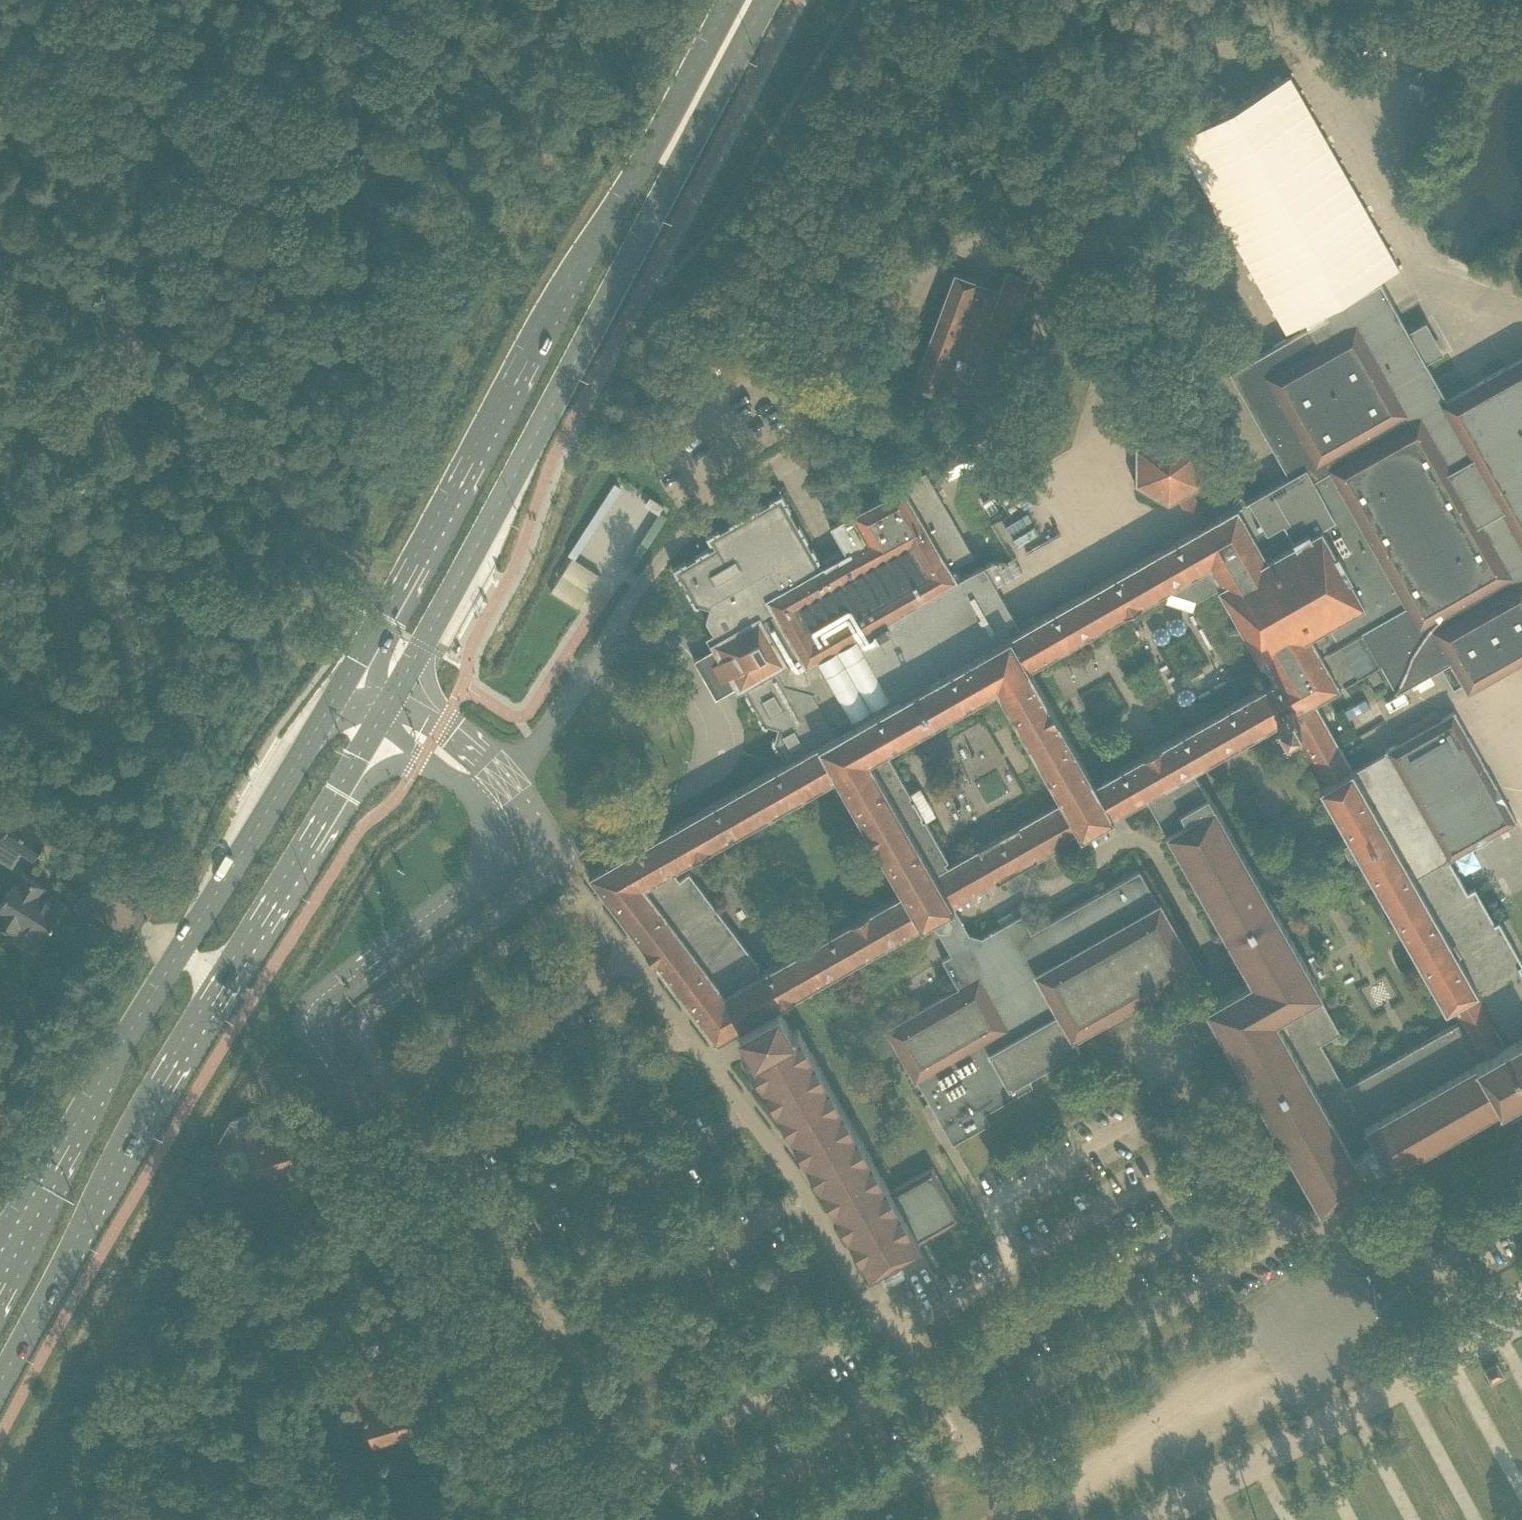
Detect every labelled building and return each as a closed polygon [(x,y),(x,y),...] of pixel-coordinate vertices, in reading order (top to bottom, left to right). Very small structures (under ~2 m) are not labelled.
[(979,410),(1030,278),(1006,269),(999,289),(954,272),(911,384),(979,410)] [(1468,690),(1521,659),(1521,356),(1447,399),(1423,358),(1436,351),(1422,328),(1410,335),(1379,281),(1325,312),(1327,316),(1229,371),(1288,476),(1208,521),(1191,490),(1201,484),(1201,446),(1168,427),(1135,446),(1135,484),(1168,503),(1178,497),(1196,528),(1019,629),(983,565),(957,579),(951,568),(973,555),(925,471),(830,525),(845,552),(820,566),(817,561),(820,560),(812,547),(810,548),(806,541),(808,539),(799,523),(797,524),(788,510),(790,509),(781,492),(768,500),(770,502),(760,507),(758,505),(746,512),(747,515),(742,517),(741,515),(728,523),(730,525),(720,530),(718,528),(706,536),(710,543),(712,542),(714,546),(709,549),(708,547),(695,555),(696,557),(686,562),(685,560),(672,567),(680,580),(682,579),(687,588),(685,589),(694,605),(698,606),(698,604),(709,607),(705,621),(722,649),(716,652),(727,671),(738,690),(743,687),(747,693),(744,694),(752,707),(754,706),(759,715),(757,716),(762,725),(766,727),(767,724),(777,727),(774,737),(772,737),(771,741),(776,750),(778,749),(785,761),(588,873),(715,1041),(739,1027),(753,1052),(747,1055),(869,1270),(962,1218),(932,1166),(890,1190),(797,1027),(791,1030),(777,1005),(931,918),(935,926),(951,931),(949,936),(957,949),(942,958),(958,988),(886,1029),(915,1080),(917,1079),(952,1142),(990,1121),(984,1112),(1032,1084),(1027,1076),(1079,1047),(1073,1036),(1196,966),(1159,901),(1158,902),(1139,869),(1031,931),(1021,913),(981,936),(969,932),(953,906),(1001,879),(1032,861),(1147,795),(1166,829),(1165,829),(1250,979),(1204,1005),(1207,1010),(1184,1022),(1196,1042),(1218,1030),(1319,1208),(1368,1180),(1366,1178),(1377,1171),(1378,1173),(1388,1167),(1389,1168),(1502,1104),(1510,1119),(1521,1112),(1521,971),(1519,965),(1521,963),(1521,962),(1498,919),(1494,921),(1474,886),(1467,891),(1448,859),(1516,820),(1453,710),(1385,749),(1386,751),(1353,769),(1314,700),(1380,663),(1396,692),(1441,667),(1453,688),(1463,682),(1468,690)] [(990,521),(1000,515),(988,493),(978,499),(990,521)] [(995,585),(1022,569),(1014,557),(997,567),(992,558),(983,564),(995,585)] [(1373,683),(1382,678),(1377,669),(1368,674),(1373,683)] [(13,816),(0,808),(0,837),(33,857),(46,835),(14,815),(13,816)] [(30,875),(17,868),(10,879),(14,881),(0,902),(0,921),(18,932),(14,938),(33,950),(39,941),(39,942),(64,903),(44,890),(47,886),(30,875)] [(257,1128),(245,1132),(257,1171),(294,1160),(286,1131),(260,1139),(257,1128)] [(1397,1231),(1406,1226),(1401,1217),(1392,1222),(1397,1231)] [(1494,1360),(1482,1367),(1490,1379),(1502,1372),(1494,1360)] [(373,1386),(376,1385),(368,1361),(344,1368),(359,1417),(365,1415),(373,1441),(414,1429),(405,1399),(379,1407),(373,1386)]
